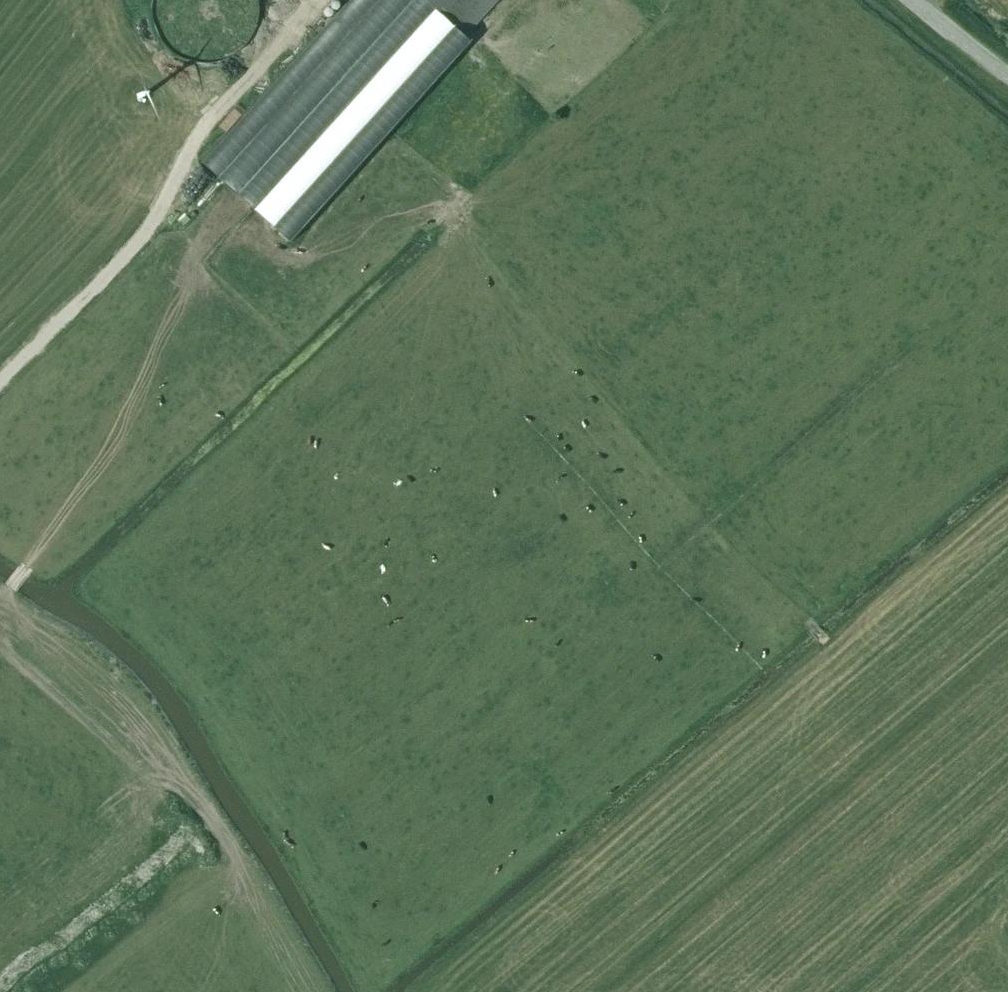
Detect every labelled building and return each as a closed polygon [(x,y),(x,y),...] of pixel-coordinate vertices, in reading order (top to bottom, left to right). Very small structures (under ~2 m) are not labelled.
[(204,165),(291,243),(472,42),(466,37),(499,0),(353,0),(204,165)]
